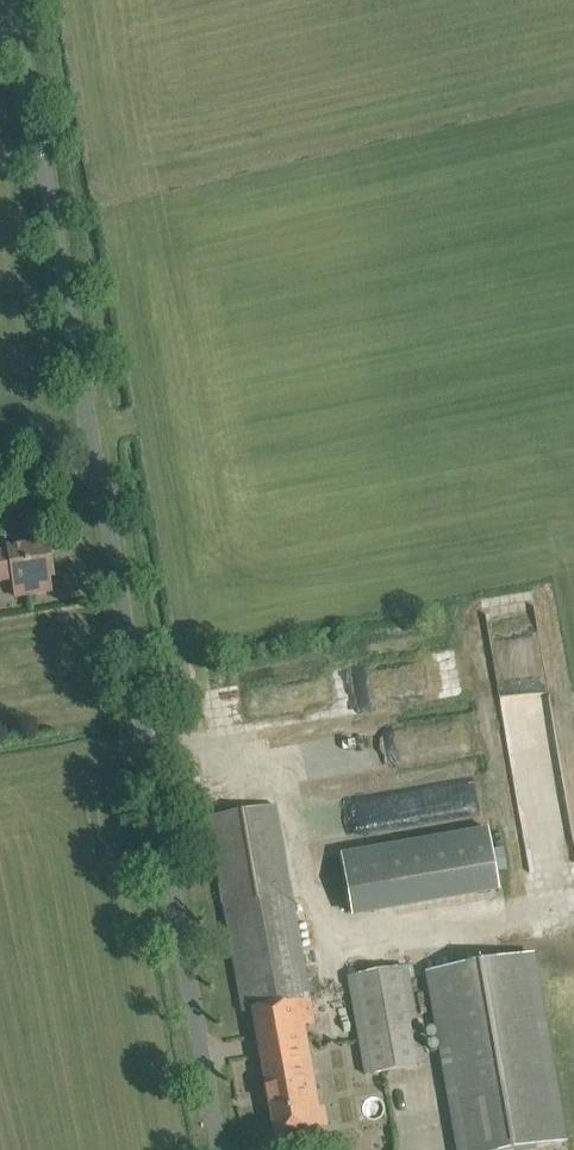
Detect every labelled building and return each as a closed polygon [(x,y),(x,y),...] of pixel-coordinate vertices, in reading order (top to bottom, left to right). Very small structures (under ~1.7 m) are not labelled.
[(23,548),(8,550),(9,554),(0,556),(0,578),(12,576),(15,597),(50,591),(48,578),(52,578),(46,544),(23,548)] [(275,805),(207,818),(243,1012),(252,1010),(275,1136),(328,1126),(325,1106),(319,1108),(304,1025),(314,1023),(275,805)] [(492,850),(496,872),(507,870),(504,848),(492,850)] [(425,972),(435,1024),(438,1023),(460,1149),(521,1149),(568,1142),(535,953),(425,972)] [(407,967),(348,977),(365,1075),(424,1064),(407,967)]
